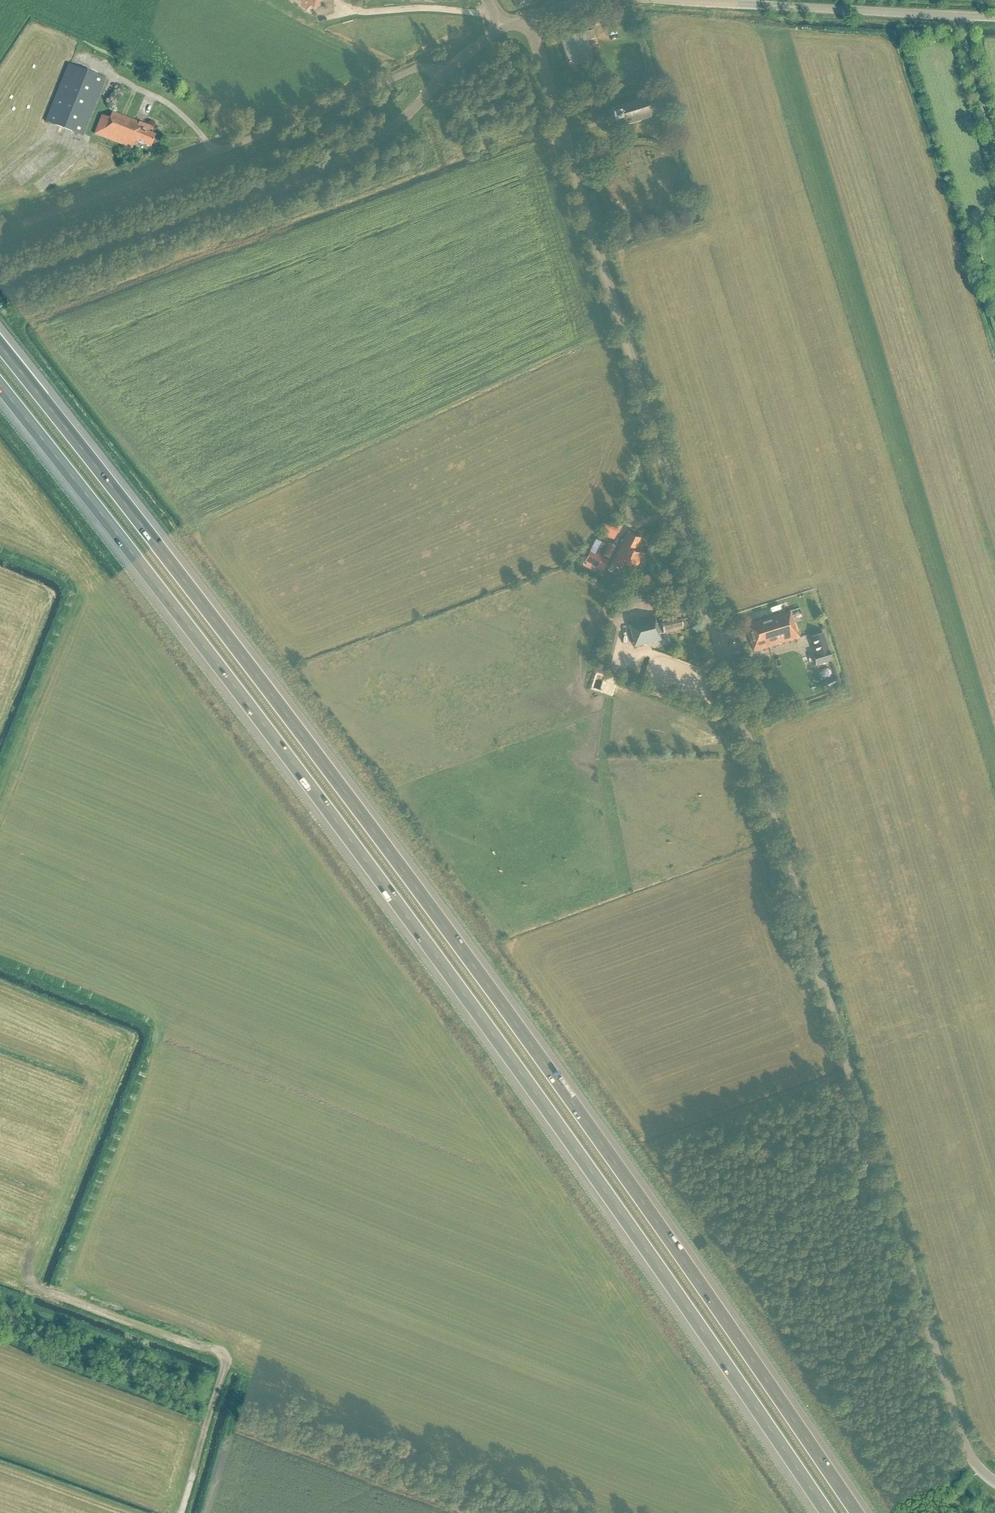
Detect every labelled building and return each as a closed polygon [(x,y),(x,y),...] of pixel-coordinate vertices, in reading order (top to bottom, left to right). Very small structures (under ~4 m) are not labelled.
[(305,12),(309,8),(311,10),(320,0),(293,0),(305,12)] [(618,16),(614,17),(603,20),(606,34),(617,31),(615,23),(619,22),(618,16)] [(586,41),(595,39),(592,31),(584,33),(560,40),(567,62),(567,64),(568,64),(569,67),(592,60),(586,41)] [(82,137),(106,79),(68,64),(45,122),(82,137)] [(651,103),(650,103),(642,101),(641,101),(633,103),(632,103),(632,104),(624,106),(623,106),(615,109),(614,109),(610,111),(609,110),(609,111),(611,116),(607,117),(610,124),(613,123),(614,128),(614,129),(615,129),(620,127),(620,128),(621,127),(629,125),(630,124),(638,122),(639,122),(647,119),(648,119),(653,113),(653,112),(651,103)] [(151,148),(155,136),(149,133),(151,127),(134,121),(112,112),(109,118),(101,115),(94,134),(132,149),(135,141),(151,148)] [(680,203),(676,210),(681,214),(686,207),(680,203)] [(635,501),(629,503),(634,514),(639,512),(635,501)] [(608,544),(612,535),(603,532),(599,540),(608,544)] [(611,563),(633,574),(643,555),(634,550),(640,538),(627,532),(621,544),(619,547),(611,563)] [(602,555),(608,559),(615,547),(608,544),(602,555)] [(607,561),(595,555),(589,552),(584,562),(586,563),(597,569),(602,572),(607,561)] [(790,611),(745,625),(754,652),(798,638),(790,611)] [(681,629),(678,618),(662,622),(662,623),(659,624),(657,617),(631,624),(637,646),(663,640),(661,633),(664,633),(665,633),(681,629)] [(826,646),(827,631),(811,630),(810,644),(817,644),(817,640),(823,640),(823,646),(826,646)] [(831,662),(828,652),(812,657),(815,667),(831,662)] [(834,687),(843,683),(839,673),(829,678),(834,687)] [(811,976),(801,978),(802,984),(813,982),(811,976)]
